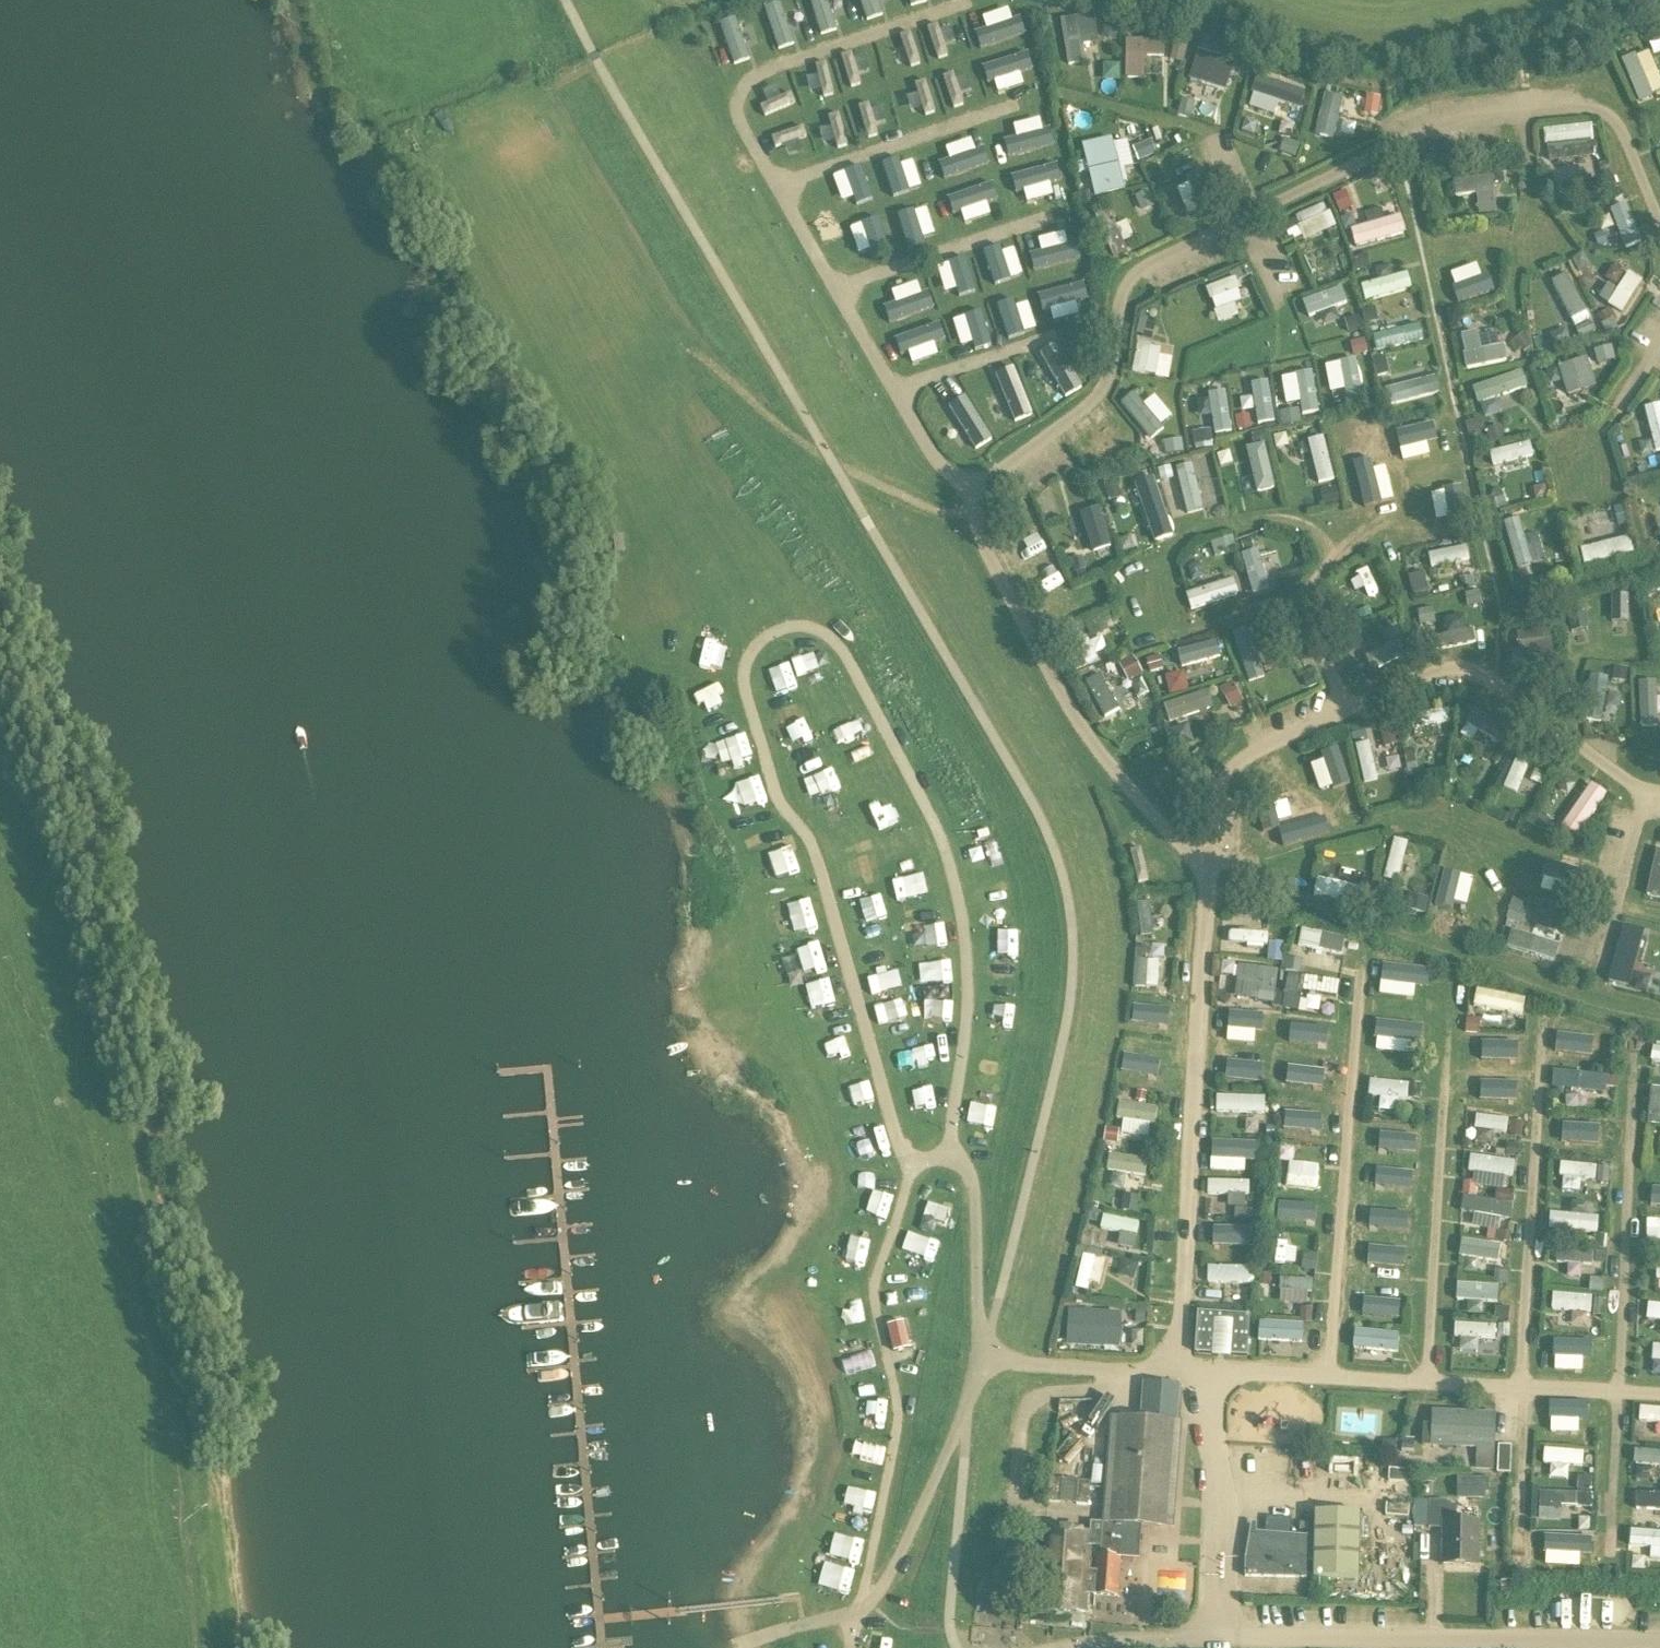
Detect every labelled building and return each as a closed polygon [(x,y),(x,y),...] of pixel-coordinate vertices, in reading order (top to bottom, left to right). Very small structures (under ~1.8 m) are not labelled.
[(1120,23),(1105,19),(1100,38),(1116,42),(1120,23)] [(1186,47),(1173,44),(1169,60),(1182,64),(1186,47)] [(1196,80),(1231,85),(1235,53),(1200,48),(1196,80)] [(1659,89),(1659,66),(1652,48),(1640,53),(1656,91),(1659,89)] [(1244,50),(1235,61),(1247,69),(1255,58),(1244,50)] [(1166,57),(1152,57),(1152,71),(1166,71),(1166,57)] [(1108,64),(1109,80),(1122,80),(1121,63),(1108,64)] [(1321,132),(1339,136),(1350,96),(1331,91),(1321,132)] [(1366,96),(1364,112),(1378,114),(1380,98),(1366,96)] [(1193,106),(1180,102),(1176,117),(1189,120),(1193,106)] [(1598,123),(1548,125),(1549,141),(1598,138),(1598,123)] [(1151,141),(1136,147),(1142,161),(1156,155),(1151,141)] [(1300,145),(1288,141),(1283,154),(1295,158),(1300,145)] [(990,160),(992,178),(1016,175),(1013,157),(990,160)] [(1511,166),(1487,168),(1488,176),(1494,175),(1495,186),(1504,185),(1503,174),(1512,173),(1511,166)] [(832,183),(845,208),(861,200),(847,175),(832,183)] [(1623,197),(1619,188),(1611,192),(1615,201),(1623,197)] [(1091,191),(1079,195),(1082,206),(1094,202),(1091,191)] [(1134,197),(1139,209),(1153,203),(1147,191),(1134,197)] [(1345,192),(1333,197),(1340,214),(1353,208),(1345,192)] [(1299,216),(1310,239),(1339,227),(1329,203),(1299,216)] [(917,216),(897,222),(904,244),(924,238),(917,216)] [(1128,240),(1139,235),(1131,216),(1120,221),(1128,240)] [(1602,232),(1593,236),(1599,249),(1608,246),(1602,232)] [(1450,254),(1459,291),(1486,284),(1477,247),(1450,254)] [(1020,249),(1003,256),(1009,273),(1026,267),(1020,249)] [(1367,255),(1353,258),(1356,272),(1371,268),(1367,255)] [(1232,273),(1236,282),(1252,275),(1248,266),(1232,273)] [(1623,275),(1611,268),(1604,279),(1616,287),(1623,275)] [(1628,271),(1616,306),(1631,312),(1644,277),(1628,271)] [(1079,280),(1058,284),(1062,306),(1083,303),(1079,280)] [(1391,293),(1400,327),(1419,322),(1410,288),(1391,293)] [(1375,308),(1361,311),(1365,325),(1378,321),(1375,308)] [(1609,309),(1596,316),(1606,335),(1618,329),(1614,321),(1616,319),(1612,311),(1609,309)] [(1344,321),(1348,334),(1362,330),(1358,317),(1344,321)] [(1142,338),(1151,341),(1156,324),(1147,321),(1147,320),(1140,318),(1136,333),(1143,335),(1142,338)] [(1591,322),(1575,329),(1579,338),(1595,331),(1591,322)] [(1554,349),(1572,342),(1567,328),(1549,335),(1554,349)] [(1423,330),(1403,334),(1409,361),(1429,356),(1423,330)] [(1532,347),(1524,333),(1510,344),(1517,352),(1520,349),(1524,354),(1532,347)] [(1365,340),(1350,343),(1353,356),(1368,353),(1365,340)] [(1611,347),(1593,351),(1597,365),(1615,361),(1611,347)] [(1176,374),(1176,349),(1139,348),(1139,374),(1176,374)] [(1385,357),(1372,360),(1376,378),(1389,374),(1385,357)] [(1564,367),(1572,395),(1601,386),(1592,359),(1564,367)] [(998,370),(1017,420),(1038,413),(1019,362),(998,370)] [(1489,386),(1493,401),(1525,393),(1520,377),(1489,386)] [(974,445),(992,438),(974,388),(955,395),(974,445)] [(1156,397),(1167,413),(1179,404),(1168,389),(1156,397)] [(1157,433),(1172,424),(1155,396),(1140,405),(1157,433)] [(1253,403),(1256,417),(1275,412),(1271,399),(1253,403)] [(1299,410),(1279,413),(1282,427),(1301,424),(1299,410)] [(1249,415),(1234,418),(1236,431),(1251,429),(1249,415)] [(1464,423),(1468,437),(1485,432),(1481,418),(1464,423)] [(1418,424),(1421,450),(1443,447),(1439,421),(1418,424)] [(1378,445),(1385,444),(1384,425),(1368,426),(1370,465),(1379,464),(1378,445)] [(1503,441),(1500,426),(1485,429),(1488,444),(1503,441)] [(1211,430),(1192,433),(1194,446),(1213,443),(1211,430)] [(1250,434),(1254,446),(1266,442),(1262,430),(1250,434)] [(1331,436),(1313,440),(1323,488),(1341,485),(1331,436)] [(1182,440),(1163,443),(1165,456),(1184,453),(1182,440)] [(1497,451),(1501,471),(1540,462),(1536,443),(1497,451)] [(1184,467),(1198,519),(1233,509),(1219,458),(1184,467)] [(1171,466),(1157,469),(1160,481),(1173,478),(1171,466)] [(1157,535),(1174,532),(1162,481),(1146,485),(1157,535)] [(1116,482),(1103,486),(1108,500),(1121,496),(1116,482)] [(1336,488),(1320,492),(1323,506),(1339,502),(1336,488)] [(1453,516),(1450,501),(1467,497),(1465,489),(1427,497),(1432,520),(1453,516)] [(1508,510),(1500,491),(1492,494),(1499,513),(1508,510)] [(1627,505),(1613,508),(1618,527),(1632,523),(1627,505)] [(1091,511),(1102,556),(1119,551),(1108,507),(1091,511)] [(1514,522),(1522,565),(1544,562),(1536,518),(1514,522)] [(1210,544),(1214,558),(1237,551),(1232,536),(1222,539),(1222,540),(1210,544)] [(1251,539),(1241,542),(1244,551),(1254,548),(1251,539)] [(1637,541),(1588,544),(1589,565),(1639,562),(1637,541)] [(1657,543),(1642,546),(1646,561),(1659,558),(1659,557),(1657,543)] [(1436,551),(1437,569),(1479,568),(1478,549),(1436,551)] [(1266,572),(1274,570),(1269,550),(1250,554),(1258,590),(1270,588),(1266,572)] [(1070,563),(1074,574),(1084,571),(1087,570),(1083,559),(1070,563)] [(1375,568),(1364,573),(1377,604),(1388,599),(1375,568)] [(1529,583),(1525,570),(1512,574),(1515,587),(1529,583)] [(1407,577),(1413,595),(1428,591),(1423,573),(1407,577)] [(1203,614),(1247,600),(1239,575),(1195,589),(1203,614)] [(1476,576),(1459,579),(1461,589),(1478,586),(1476,576)] [(1478,590),(1464,594),(1467,607),(1481,604),(1478,590)] [(1371,615),(1368,607),(1357,612),(1360,620),(1371,615)] [(1433,609),(1418,611),(1420,626),(1436,623),(1433,609)] [(1084,624),(1091,639),(1109,631),(1102,616),(1084,624)] [(1348,638),(1351,646),(1360,642),(1356,634),(1360,632),(1357,625),(1342,631),(1345,639),(1348,638)] [(1549,628),(1521,632),(1524,655),(1552,651),(1549,628)] [(1238,636),(1259,685),(1272,679),(1252,630),(1238,636)] [(1382,671),(1408,663),(1403,645),(1377,653),(1382,671)] [(1160,656),(1146,660),(1150,673),(1163,670),(1160,656)] [(1133,657),(1119,665),(1128,682),(1142,674),(1133,657)] [(1628,669),(1614,667),(1612,681),(1626,683),(1628,669)] [(1312,674),(1303,679),(1308,690),(1317,685),(1312,674)] [(1243,702),(1231,682),(1219,689),(1231,709),(1243,702)] [(1650,683),(1648,728),(1659,729),(1659,683),(1650,683)] [(1206,720),(1202,705),(1180,710),(1178,701),(1168,703),(1174,728),(1206,720)] [(1440,742),(1438,731),(1459,728),(1457,711),(1419,717),(1423,744),(1440,742)] [(1469,736),(1482,741),(1484,737),(1510,747),(1517,728),(1477,714),(1469,736)] [(1384,748),(1398,745),(1394,730),(1380,733),(1384,748)] [(1374,789),(1387,784),(1374,743),(1361,747),(1374,789)] [(1524,799),(1545,750),(1528,743),(1508,792),(1524,799)] [(1502,748),(1493,762),(1501,767),(1509,752),(1502,748)] [(1415,751),(1405,752),(1408,771),(1418,769),(1415,751)] [(1310,828),(1320,816),(1286,785),(1275,796),(1310,828)] [(1569,816),(1582,830),(1612,802),(1599,788),(1569,816)] [(1505,820),(1516,825),(1521,814),(1511,809),(1505,820)] [(1544,834),(1551,822),(1539,814),(1532,826),(1544,834)] [(1394,882),(1411,884),(1414,843),(1398,842),(1394,882)] [(1323,900),(1366,903),(1368,883),(1325,880),(1323,900)] [(1445,889),(1435,919),(1477,933),(1487,902),(1445,889)] [(1429,900),(1410,896),(1407,911),(1426,916),(1429,900)] [(1522,911),(1510,907),(1506,920),(1519,924),(1522,911)] [(1249,929),(1261,932),(1259,943),(1288,949),(1293,925),(1252,917),(1249,929)] [(1483,937),(1509,944),(1514,925),(1488,918),(1483,937)] [(1539,918),(1537,936),(1562,938),(1563,920),(1539,918)] [(1325,955),(1329,934),(1308,930),(1304,951),(1325,955)] [(1331,968),(1362,969),(1363,944),(1331,942),(1331,968)] [(1163,988),(1163,958),(1144,957),(1144,987),(1163,988)] [(1280,997),(1279,969),(1243,971),(1245,999),(1280,997)] [(1307,975),(1305,989),(1342,995),(1344,981),(1307,975)] [(1292,976),(1290,1008),(1303,1009),(1305,977),(1292,976)] [(1231,1006),(1230,1028),(1271,1029),(1272,1007),(1231,1006)] [(1323,1030),(1323,1015),(1300,1015),(1299,1043),(1340,1044),(1340,1030),(1323,1030)] [(1563,1033),(1563,1051),(1603,1052),(1603,1034),(1563,1033)] [(1291,1053),(1290,1073),(1337,1075),(1338,1055),(1291,1053)] [(1610,1089),(1610,1071),(1559,1073),(1560,1091),(1610,1089)] [(1492,1073),(1475,1074),(1476,1089),(1493,1088),(1492,1073)] [(1404,1117),(1404,1102),(1412,1103),(1413,1083),(1376,1081),(1375,1100),(1387,1100),(1387,1116),(1404,1117)] [(1304,1110),(1303,1093),(1288,1094),(1289,1111),(1304,1110)] [(1274,1115),(1273,1095),(1222,1098),(1223,1118),(1274,1115)] [(1124,1100),(1122,1115),(1160,1120),(1162,1106),(1124,1100)] [(1566,1115),(1563,1141),(1590,1144),(1592,1118),(1566,1115)] [(1482,1116),(1481,1143),(1499,1144),(1499,1133),(1516,1134),(1517,1118),(1482,1116)] [(1374,1143),(1420,1141),(1419,1123),(1373,1125),(1374,1143)] [(1289,1126),(1288,1144),(1330,1145),(1330,1127),(1289,1126)] [(1247,1175),(1248,1148),(1235,1148),(1235,1175),(1247,1175)] [(1115,1151),(1113,1173),(1151,1178),(1153,1155),(1115,1151)] [(1482,1180),(1520,1182),(1521,1159),(1475,1156),(1474,1169),(1483,1169),(1482,1180)] [(1556,1174),(1583,1174),(1583,1160),(1556,1160),(1556,1174)] [(1379,1190),(1418,1189),(1418,1170),(1378,1171),(1379,1190)] [(1238,1198),(1238,1204),(1256,1203),(1255,1181),(1213,1182),(1214,1199),(1238,1198)] [(869,1209),(885,1211),(887,1190),(871,1189),(869,1209)] [(889,1191),(887,1213),(898,1214),(901,1192),(889,1191)] [(1471,1193),(1469,1210),(1516,1214),(1518,1198),(1471,1193)] [(1367,1223),(1397,1224),(1398,1205),(1367,1204),(1367,1223)] [(1110,1212),(1106,1228),(1143,1237),(1147,1221),(1110,1212)] [(1565,1237),(1590,1233),(1588,1220),(1563,1224),(1565,1237)] [(1218,1239),(1253,1237),(1252,1222),(1218,1224),(1218,1239)] [(1302,1239),(1282,1240),(1283,1264),(1303,1263),(1302,1239)] [(1471,1241),(1470,1258),(1511,1260),(1512,1243),(1471,1241)] [(1598,1265),(1598,1247),(1560,1247),(1560,1265),(1598,1265)] [(1367,1248),(1366,1268),(1415,1269),(1416,1249),(1367,1248)] [(1088,1252),(1081,1287),(1095,1290),(1102,1255),(1088,1252)] [(1256,1288),(1255,1266),(1214,1268),(1214,1282),(1228,1281),(1229,1289),(1256,1288)] [(1318,1301),(1317,1277),(1287,1279),(1288,1303),(1318,1301)] [(1490,1288),(1486,1312),(1498,1314),(1502,1290),(1490,1288)] [(1370,1312),(1394,1315),(1397,1292),(1373,1289),(1370,1312)] [(863,1328),(876,1317),(855,1290),(842,1300),(863,1328)] [(1555,1292),(1555,1311),(1593,1313),(1594,1293),(1555,1292)] [(1659,1330),(1659,1302),(1651,1302),(1651,1330),(1659,1330)] [(1075,1309),(1074,1344),(1124,1345),(1125,1310),(1075,1309)] [(1198,1352),(1246,1355),(1248,1324),(1200,1320),(1198,1352)] [(923,1321),(906,1321),(906,1343),(923,1343),(923,1321)] [(1265,1323),(1267,1346),(1306,1343),(1305,1321),(1265,1323)] [(1460,1322),(1460,1333),(1501,1334),(1502,1322),(1460,1322)] [(1365,1353),(1406,1352),(1405,1331),(1365,1331),(1365,1353)] [(1563,1334),(1564,1363),(1584,1362),(1583,1351),(1598,1350),(1597,1333),(1563,1334)] [(1142,1420),(1112,1417),(1103,1526),(1092,1525),(1091,1534),(1041,1530),(1035,1607),(1086,1611),(1087,1593),(1118,1596),(1120,1557),(1139,1558),(1139,1557),(1137,1557),(1140,1524),(1174,1527),(1175,1508),(1171,1508),(1177,1432),(1181,1432),(1182,1423),(1177,1423),(1180,1386),(1145,1383),(1142,1420)] [(877,1413),(875,1428),(893,1430),(894,1415),(877,1413)] [(1433,1415),(1431,1451),(1477,1453),(1476,1472),(1494,1472),(1496,1418),(1433,1415)] [(1402,1443),(1402,1455),(1414,1455),(1414,1444),(1402,1443)] [(1509,1474),(1510,1446),(1497,1446),(1496,1473),(1509,1474)] [(868,1483),(878,1484),(882,1461),(872,1459),(868,1483)] [(1419,1483),(1434,1483),(1434,1474),(1419,1474),(1419,1483)] [(1051,1478),(1048,1501),(1060,1503),(1062,1479),(1051,1478)] [(1416,1496),(1413,1478),(1394,1481),(1397,1499),(1416,1496)] [(1485,1499),(1486,1479),(1474,1479),(1474,1499),(1485,1499)] [(1076,1504),(1088,1505),(1091,1482),(1079,1481),(1076,1504)] [(1546,1514),(1583,1515),(1583,1500),(1546,1498),(1546,1514)] [(1478,1522),(1456,1521),(1457,1506),(1446,1505),(1446,1501),(1429,1500),(1428,1528),(1445,1528),(1444,1565),(1477,1566),(1478,1522)] [(1584,1504),(1585,1529),(1597,1528),(1595,1503),(1584,1504)] [(872,1521),(873,1508),(848,1506),(847,1519),(872,1521)] [(1360,1513),(1316,1512),(1314,1578),(1358,1579),(1360,1513)] [(1314,1537),(1256,1533),(1256,1524),(1252,1524),(1246,1559),(1245,1576),(1307,1578),(1307,1561),(1314,1561),(1314,1537)] [(1634,1527),(1635,1552),(1659,1551),(1659,1527),(1634,1527)] [(830,1586),(851,1581),(845,1556),(824,1561),(830,1586)] [(1023,1604),(1011,1603),(1010,1609),(1013,1614),(1021,1615),(1023,1604)]
